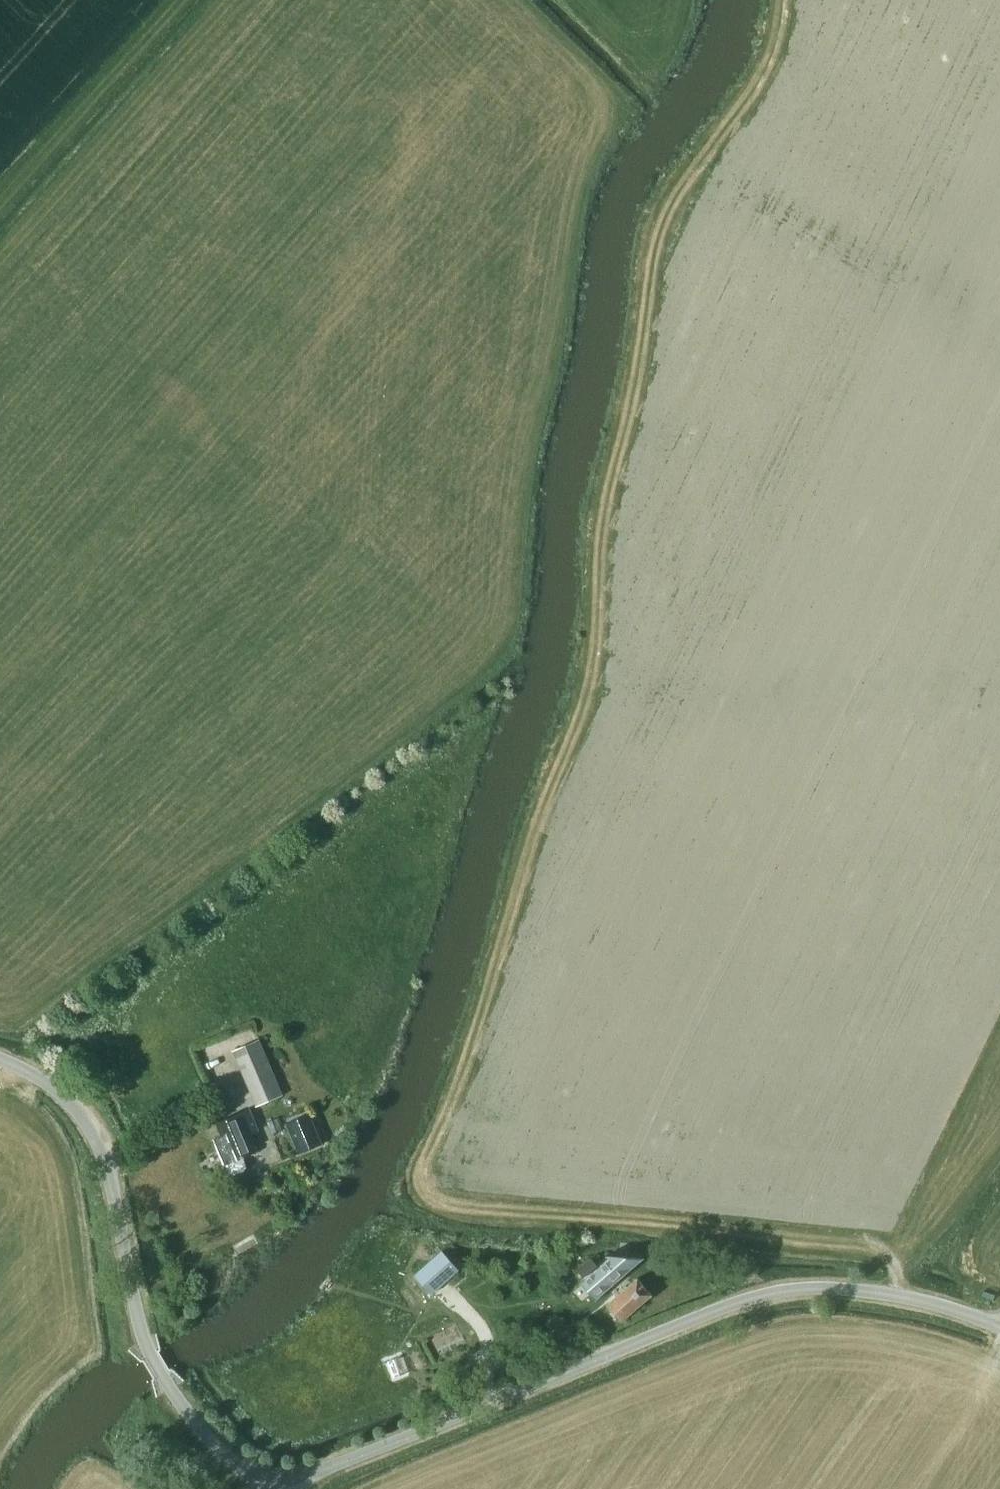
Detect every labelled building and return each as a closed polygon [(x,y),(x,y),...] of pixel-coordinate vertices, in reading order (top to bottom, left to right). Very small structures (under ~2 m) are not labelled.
[(261,1038),(233,1050),(256,1106),(283,1095),(261,1038)] [(247,1165),(243,1157),(257,1151),(250,1134),(259,1130),(250,1108),(237,1114),(236,1114),(217,1122),(223,1136),(214,1140),(224,1165),(226,1164),(230,1172),(234,1174),(245,1169),(247,1165)] [(287,1123),(300,1154),(324,1144),(311,1113),(287,1123)] [(432,1294),(459,1270),(441,1250),(414,1275),(432,1294)] [(644,1258),(606,1255),(609,1258),(581,1283),(596,1300),(644,1258)] [(584,1278),(598,1266),(591,1258),(578,1270),(584,1278)] [(653,1295),(639,1278),(607,1305),(622,1322),(653,1295)]
